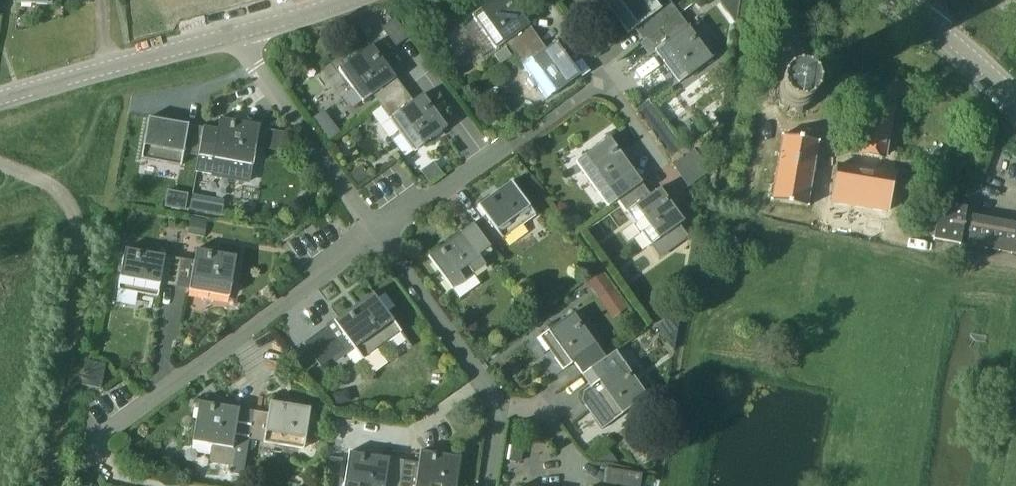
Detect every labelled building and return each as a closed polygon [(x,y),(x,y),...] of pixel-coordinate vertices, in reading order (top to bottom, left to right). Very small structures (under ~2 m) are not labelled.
[(513,53),(538,36),(512,0),(493,0),(472,15),(495,48),(505,41),(513,53)] [(603,2),(627,34),(636,27),(645,38),(670,21),(679,14),(670,2),(660,9),(654,0),(605,0),(603,2)] [(670,21),(645,38),(654,51),(678,83),(712,58),(687,26),(679,15),(679,14),(670,21)] [(546,98),(579,74),(555,41),(546,47),(538,36),(513,53),(546,98)] [(363,95),(372,107),(397,89),(363,44),(329,69),(354,102),(363,95)] [(775,94),(775,95),(772,96),(773,100),(776,99),(777,101),(777,102),(779,105),(780,106),(782,108),(781,111),(784,113),(786,110),(789,111),(790,112),(793,112),(796,112),(797,115),(801,114),(800,111),(803,110),(805,108),(807,107),(809,105),(811,106),(814,103),(811,101),(811,100),(812,98),(812,96),(813,94),(813,93),(812,91),(816,90),(815,86),(811,87),(810,84),(809,82),(807,80),(805,78),(807,76),(804,74),(802,76),(799,75),(796,75),(793,75),(791,75),(791,72),(787,73),(787,76),(785,77),(782,79),(780,81),(779,82),(776,80),(774,84),(777,85),(776,87),(776,89),(775,90),(775,92),(775,94)] [(405,151),(438,127),(414,94),(405,100),(397,89),(372,107),(405,151)] [(881,150),(887,111),(881,110),(882,103),(865,100),(857,146),(858,146),(856,155),(879,159),(880,150),(881,150)] [(147,117),(140,158),(180,165),(182,153),(197,156),(203,127),(147,117)] [(199,156),(197,172),(212,174),(212,177),(248,183),(252,165),(259,125),(218,118),(217,129),(203,127),(197,156),(199,156)] [(270,147),(284,149),(286,132),(272,130),(270,147)] [(793,209),(804,142),(768,136),(756,202),(793,209)] [(575,162),(599,196),(607,207),(617,200),(642,182),(611,137),(575,162)] [(349,172),(357,184),(367,176),(359,165),(349,172)] [(873,212),(879,174),(825,165),(819,204),(873,212)] [(484,215),(472,224),(489,248),(490,248),(535,215),(511,181),(478,206),(484,215)] [(642,182),(617,200),(649,246),(684,221),(661,188),(651,195),(642,182)] [(1015,222),(1015,221),(1004,219),(1004,220),(1002,220),(1003,219),(991,217),(991,218),(964,213),(966,207),(964,207),(940,203),(940,202),(939,202),(932,239),(933,239),(958,243),(958,244),(959,244),(959,243),(971,245),(971,246),(972,246),(972,245),(984,247),(984,248),(985,248),(997,250),(998,251),(998,250),(1010,252),(1010,253),(1011,253),(1011,252),(1015,253),(1015,222)] [(567,224),(571,227),(576,228),(580,225),(581,220),(578,216),(573,215),(569,218),(567,224)] [(203,236),(206,219),(190,216),(187,233),(203,236)] [(484,252),(489,248),(472,224),(427,256),(452,290),(485,266),(478,257),(484,252)] [(501,263),(490,248),(489,248),(484,252),(495,266),(501,263)] [(159,285),(174,287),(179,258),(124,249),(117,290),(157,297),(159,285)] [(179,258),(174,287),(228,296),(235,256),(195,249),(193,260),(179,258)] [(590,284),(597,293),(606,286),(599,277),(590,284)] [(363,360),(401,332),(373,293),(334,320),(363,360)] [(657,321),(663,330),(677,320),(671,311),(657,321)] [(573,363),(581,375),(605,358),(573,313),(539,337),(563,371),(573,363)] [(321,367),(344,351),(327,327),(304,343),(321,367)] [(601,428),(613,420),(647,396),(624,363),(623,363),(615,352),(606,359),(605,358),(581,375),(590,387),(583,393),(582,400),(601,428)] [(99,389),(104,365),(84,361),(79,385),(99,389)] [(253,411),(249,440),(304,449),(311,408),(270,402),(268,413),(253,411)] [(247,440),(249,440),(253,411),(198,403),(192,443),(211,446),(209,459),(212,463),(226,465),(225,475),(241,478),(247,440)] [(133,457),(127,446),(118,451),(123,462),(133,457)] [(461,457),(420,451),(418,462),(403,460),(399,485),(456,485),(461,457)] [(344,485),(399,485),(403,460),(349,452),(344,485)] [(642,473),(608,468),(605,485),(640,485),(642,473)]
